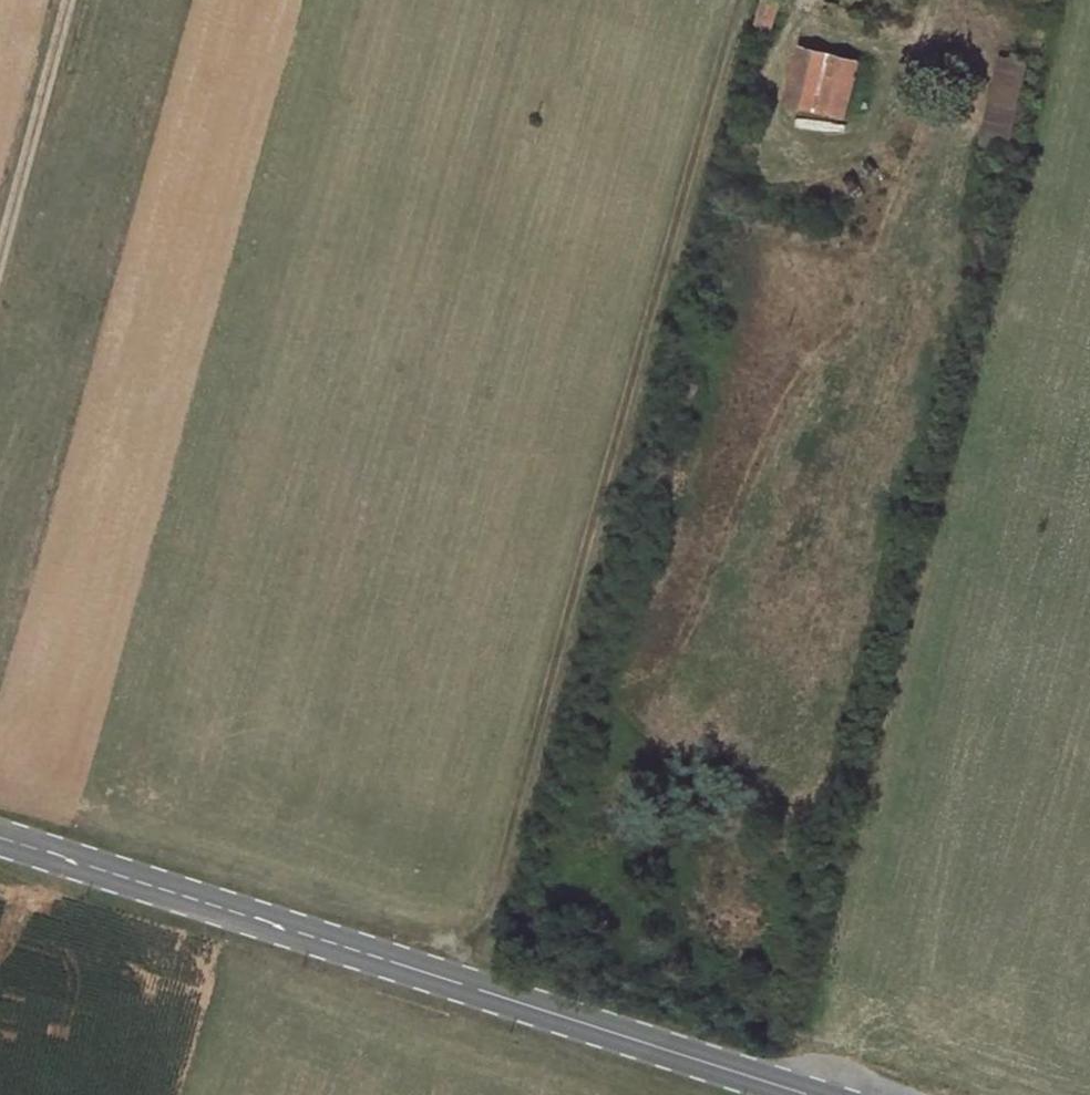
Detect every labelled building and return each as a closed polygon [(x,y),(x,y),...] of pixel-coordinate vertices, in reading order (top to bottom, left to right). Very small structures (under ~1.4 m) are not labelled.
[(782,0),(781,0),(763,0),(756,30),(774,34),(782,0)] [(854,68),(802,53),(790,101),(840,117),(854,68)] [(1031,66),(999,57),(973,153),(1004,162),(1031,66)]
